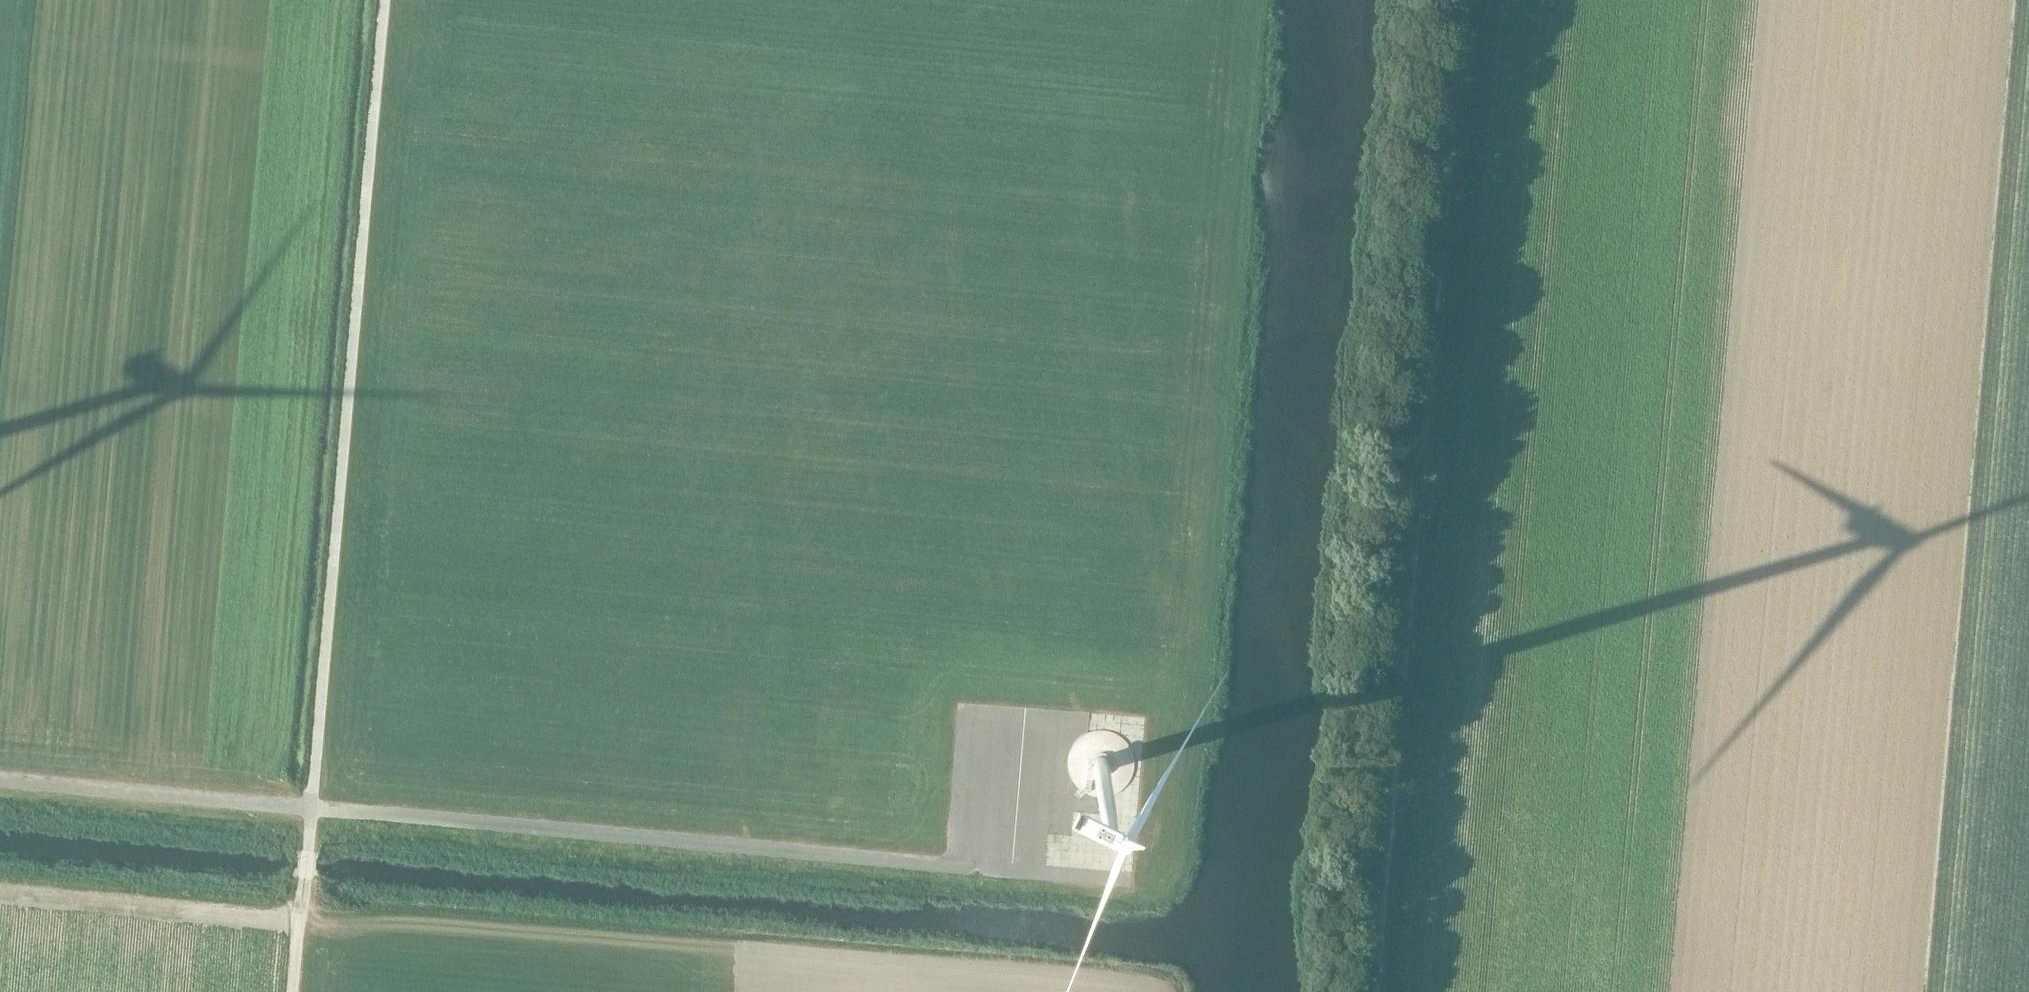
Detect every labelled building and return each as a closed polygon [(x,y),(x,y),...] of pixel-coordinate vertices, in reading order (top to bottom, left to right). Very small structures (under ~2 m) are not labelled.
[(1089,762),(1089,763),(1089,764),(1089,765),(1089,766),(1089,767),(1090,768),(1090,769),(1091,770),(1092,771),(1092,772),(1093,773),(1094,773),(1095,774),(1096,774),(1097,775),(1098,775),(1099,775),(1100,776),(1101,776),(1103,776),(1104,775),(1105,775),(1106,775),(1107,774),(1108,774),(1109,773),(1110,773),(1110,772),(1111,771),(1112,770),(1112,769),(1113,768),(1113,767),(1114,766),(1114,765),(1114,764),(1114,763),(1114,762),(1114,761),(1114,760),(1113,759),(1113,758),(1112,757),(1112,756),(1111,755),(1110,754),(1110,753),(1109,752),(1108,752),(1107,751),(1106,751),(1105,751),(1104,750),(1103,750),(1101,750),(1100,750),(1099,750),(1098,751),(1097,751),(1096,751),(1095,752),(1094,752),(1093,753),(1092,754),(1092,755),(1091,756),(1090,757),(1089,759),(1089,760),(1089,761),(1089,762)]
